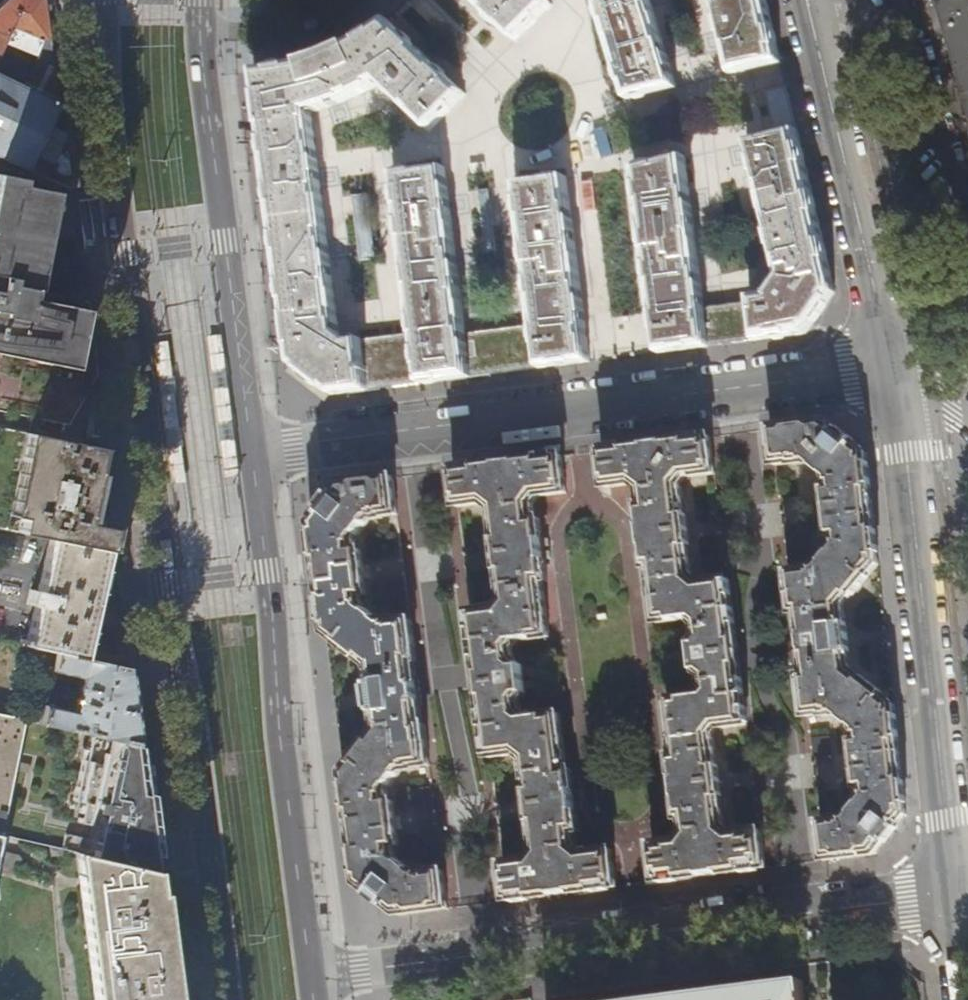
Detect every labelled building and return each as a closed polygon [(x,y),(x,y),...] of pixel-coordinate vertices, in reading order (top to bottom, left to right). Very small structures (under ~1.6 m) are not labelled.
[(44,0),(9,0),(0,9),(0,75),(57,103),(53,72),(50,42),(46,16),(44,0)] [(55,0),(44,0),(46,16),(50,42),(60,41),(55,0)] [(546,0),(473,0),(516,40),(550,4),(546,0)] [(628,101),(676,89),(650,0),(598,0),(628,101)] [(733,75),(781,63),(778,53),(766,0),(715,0),(733,75)] [(956,58),(947,61),(952,73),(959,71),(967,101),(967,0),(939,0),(956,58)] [(464,94),(387,20),(373,30),(358,40),(351,43),(344,47),(327,55),(303,63),(292,66),(273,69),(255,71),(266,158),(285,306),(292,364),(332,395),(345,393),(445,380),(471,377),(542,368),(558,366),(590,362),(566,179),(517,185),(536,326),(466,335),(444,170),(394,175),(416,334),(350,342),(339,333),(311,113),(320,110),(350,100),(382,85),(430,131),(464,94)] [(57,103),(0,75),(0,157),(68,187),(61,128),(57,103)] [(635,170),(659,353),(677,350),(780,337),(806,334),(835,293),(828,263),(807,175),(797,131),(749,143),(781,281),(770,297),(751,300),(752,304),(704,310),(684,159),(635,170)] [(64,420),(92,373),(85,319),(84,309),(27,298),(29,288),(32,289),(48,213),(53,192),(19,185),(20,178),(0,174),(0,407),(64,420)] [(205,335),(209,369),(224,367),(220,333),(205,335)] [(170,377),(166,340),(152,342),(157,378),(170,377)] [(212,388),(216,422),(231,420),(227,386),(212,388)] [(163,428),(177,426),(173,392),(159,394),(163,428)] [(820,824),(825,861),(851,858),(875,854),(906,815),(894,705),(878,691),(879,690),(869,683),(869,684),(851,671),(849,651),(850,651),(848,640),(847,640),(843,608),(857,591),(858,591),(866,582),(865,581),(879,565),(866,453),(827,422),(796,426),(770,429),(775,466),(792,464),(792,466),(807,464),(827,480),(828,491),(824,491),(829,536),(834,536),(835,545),(817,568),(815,568),(815,567),(806,568),(805,571),(787,574),(793,614),(797,614),(800,633),(796,633),(799,665),(804,664),(805,676),(802,676),(807,717),(824,715),(824,717),(825,717),(833,716),(836,716),(856,731),(857,742),(854,742),(859,787),(863,787),(864,798),(848,818),(835,820),(836,822),(820,824)] [(47,539),(107,550),(112,528),(110,517),(104,469),(102,449),(0,429),(0,529),(47,539)] [(652,845),(657,882),(710,876),(766,868),(761,831),(735,834),(735,833),(727,827),(726,828),(720,780),(721,779),(720,769),(718,769),(715,737),(716,737),(721,729),(721,728),(747,725),(729,580),(701,584),(702,583),(694,577),(693,578),(689,546),(690,545),(689,533),(687,533),(681,486),(682,486),(689,478),(688,477),(715,474),(710,437),(648,445),(601,451),(606,487),(631,484),(640,491),(642,505),(638,506),(641,528),(634,529),(637,548),(643,547),(646,569),(651,569),(659,625),(689,620),(697,626),(698,636),(692,645),(692,649),(686,649),(688,669),(695,668),(696,673),(704,679),(705,689),(700,697),(669,701),(676,755),(671,756),(674,778),(667,779),(669,799),(676,798),(679,820),(683,819),(685,834),(680,841),(652,845)] [(219,441),(223,476),(237,475),(233,439),(219,441)] [(183,481),(179,445),(166,446),(170,483),(183,481)] [(503,864),(508,901),(567,894),(617,888),(612,850),(586,853),(576,846),(574,833),(579,832),(576,811),(583,810),(581,791),(574,792),(572,769),(567,770),(559,715),(529,719),(522,714),(520,702),(526,695),(526,691),(533,689),(530,670),(523,671),(523,667),(515,661),(513,649),(519,642),(549,638),(542,583),(547,582),(544,561),(550,560),(548,540),(542,541),(539,519),(534,520),(532,505),(540,496),(567,492),(562,456),(503,463),(453,470),(457,506),(484,503),(484,504),(492,511),(492,510),(498,557),(497,558),(498,569),(500,569),(504,601),(503,601),(497,609),(497,610),(471,613),(490,758),(517,754),(516,755),(524,762),(525,762),(529,794),(528,794),(529,806),(530,806),(536,851),(535,851),(529,859),(530,860),(503,864)] [(359,885),(399,915),(419,913),(448,909),(444,872),(429,874),(429,872),(418,873),(395,856),(394,847),(398,846),(393,800),(388,801),(387,791),(404,770),(415,769),(415,767),(430,765),(424,723),(423,723),(414,662),(416,662),(411,622),(396,623),(396,622),(385,623),(363,607),(362,597),(366,596),(360,551),(355,552),(354,541),(371,519),(382,518),(382,516),(398,514),(393,478),(369,481),(343,484),(313,524),(315,541),(325,617),(327,634),(343,647),(352,655),(353,654),(370,667),(372,685),(371,686),(373,698),(374,698),(378,730),(366,747),(365,746),(357,756),(358,756),(345,774),(346,786),(359,885)] [(93,609),(107,550),(47,539),(36,592),(29,590),(25,605),(33,607),(26,641),(19,639),(18,643),(54,651),(82,657),(93,609)] [(54,651),(18,643),(0,639),(0,713),(25,719),(37,722),(41,703),(47,680),(54,651)] [(139,743),(135,713),(134,705),(130,668),(82,657),(54,651),(47,680),(53,681),(55,672),(80,678),(76,694),(61,690),(59,697),(68,699),(66,709),(41,703),(37,722),(139,745),(139,743)] [(150,741),(146,712),(135,713),(139,743),(150,741)] [(2,835),(25,719),(0,713),(0,834),(2,835)] [(107,747),(93,796),(76,852),(155,870),(139,745),(37,722),(35,730),(107,747)] [(155,870),(76,852),(94,999),(172,999),(166,955),(158,894),(155,870)] [(803,983),(666,999),(806,999),(803,983)]
